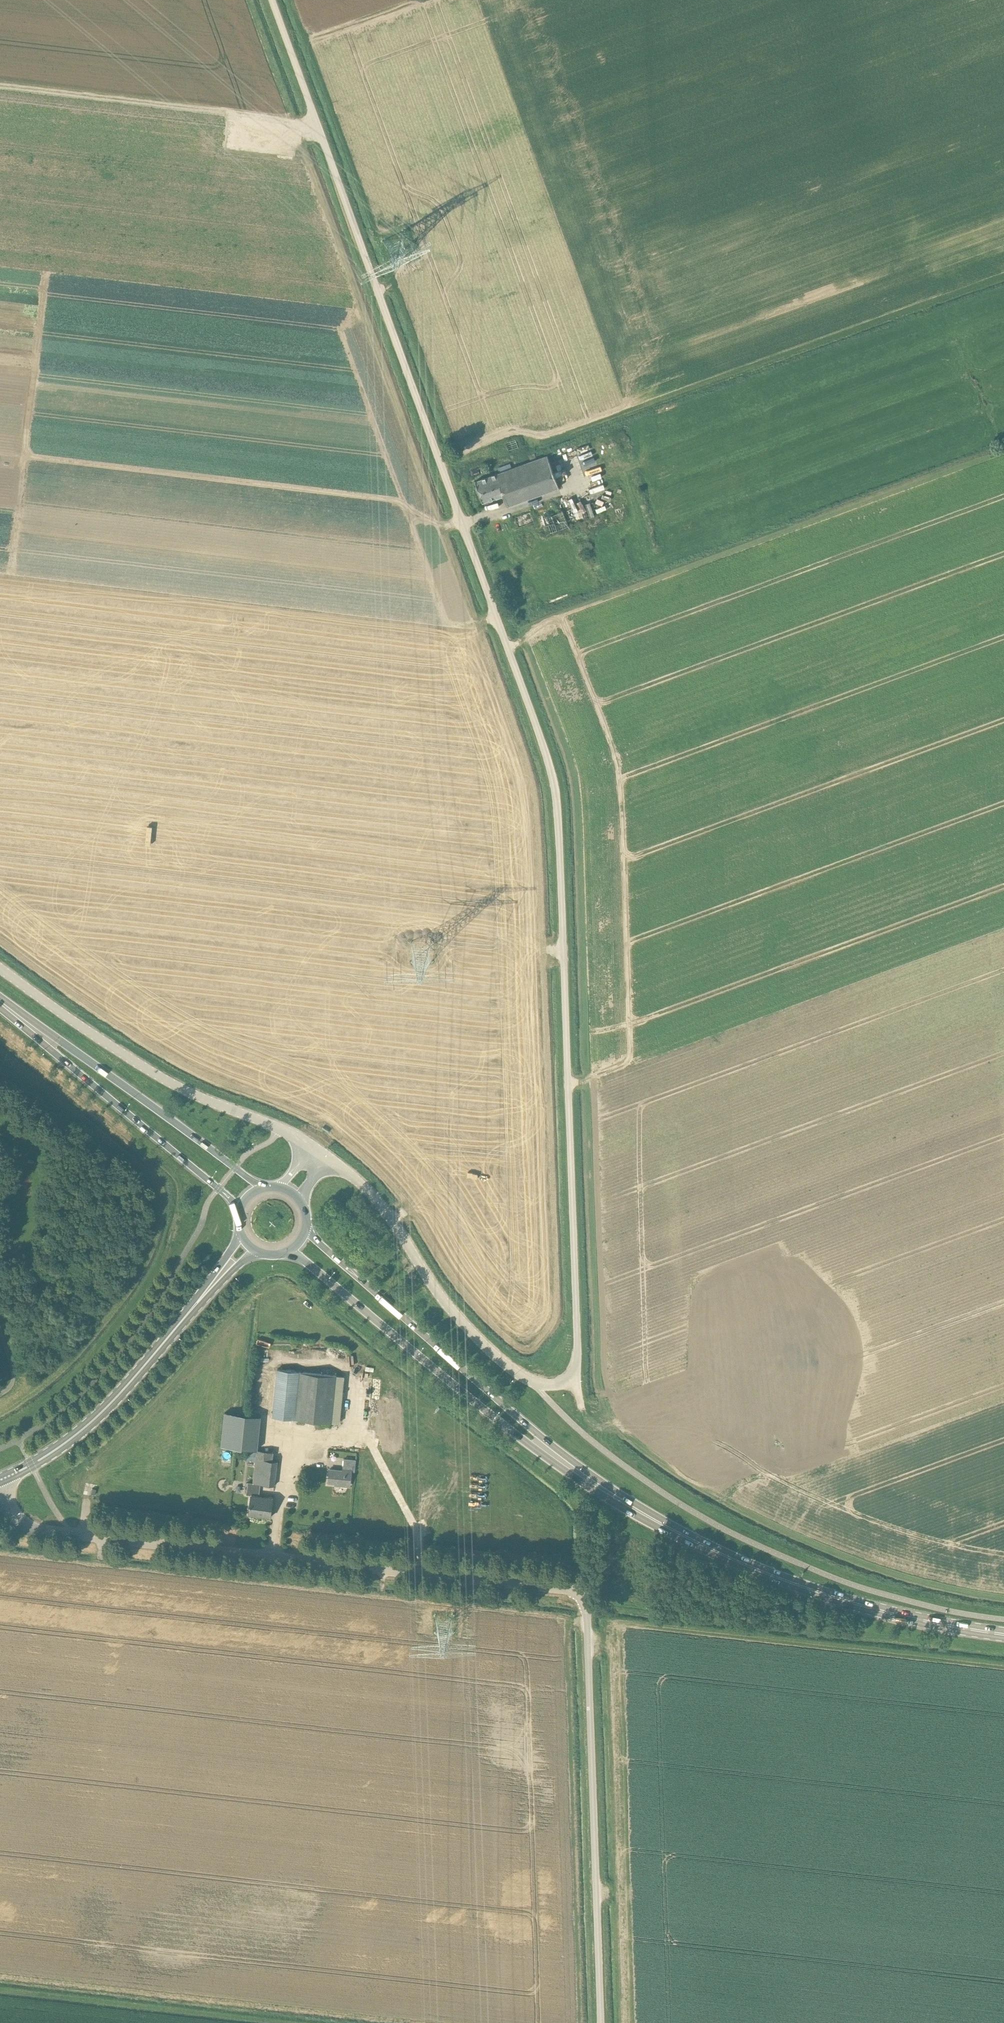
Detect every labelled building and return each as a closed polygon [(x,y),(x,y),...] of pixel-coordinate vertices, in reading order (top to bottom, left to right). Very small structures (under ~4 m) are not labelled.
[(536,459),(534,453),(528,456),(531,461),(475,482),(483,502),(503,495),(507,506),(559,487),(547,455),(536,459)] [(478,467),(470,470),(472,477),(480,474),(478,467)] [(259,1370),(254,1414),(259,1415),(331,1422),(336,1375),(277,1369),(276,1372),(259,1370)] [(262,1415),(262,1412),(256,1412),(254,1412),(225,1409),(222,1445),(236,1446),(258,1448),(262,1415)] [(247,1448),(246,1461),(256,1462),(253,1483),(247,1482),(246,1494),(251,1495),(249,1514),(270,1517),(272,1497),(259,1496),(260,1484),(274,1485),(277,1460),(272,1460),(273,1452),(262,1450),(257,1450),(247,1448)] [(355,1472),(356,1459),(344,1458),(343,1469),(343,1470),(329,1469),(328,1483),(349,1485),(351,1471),(355,1472)]
